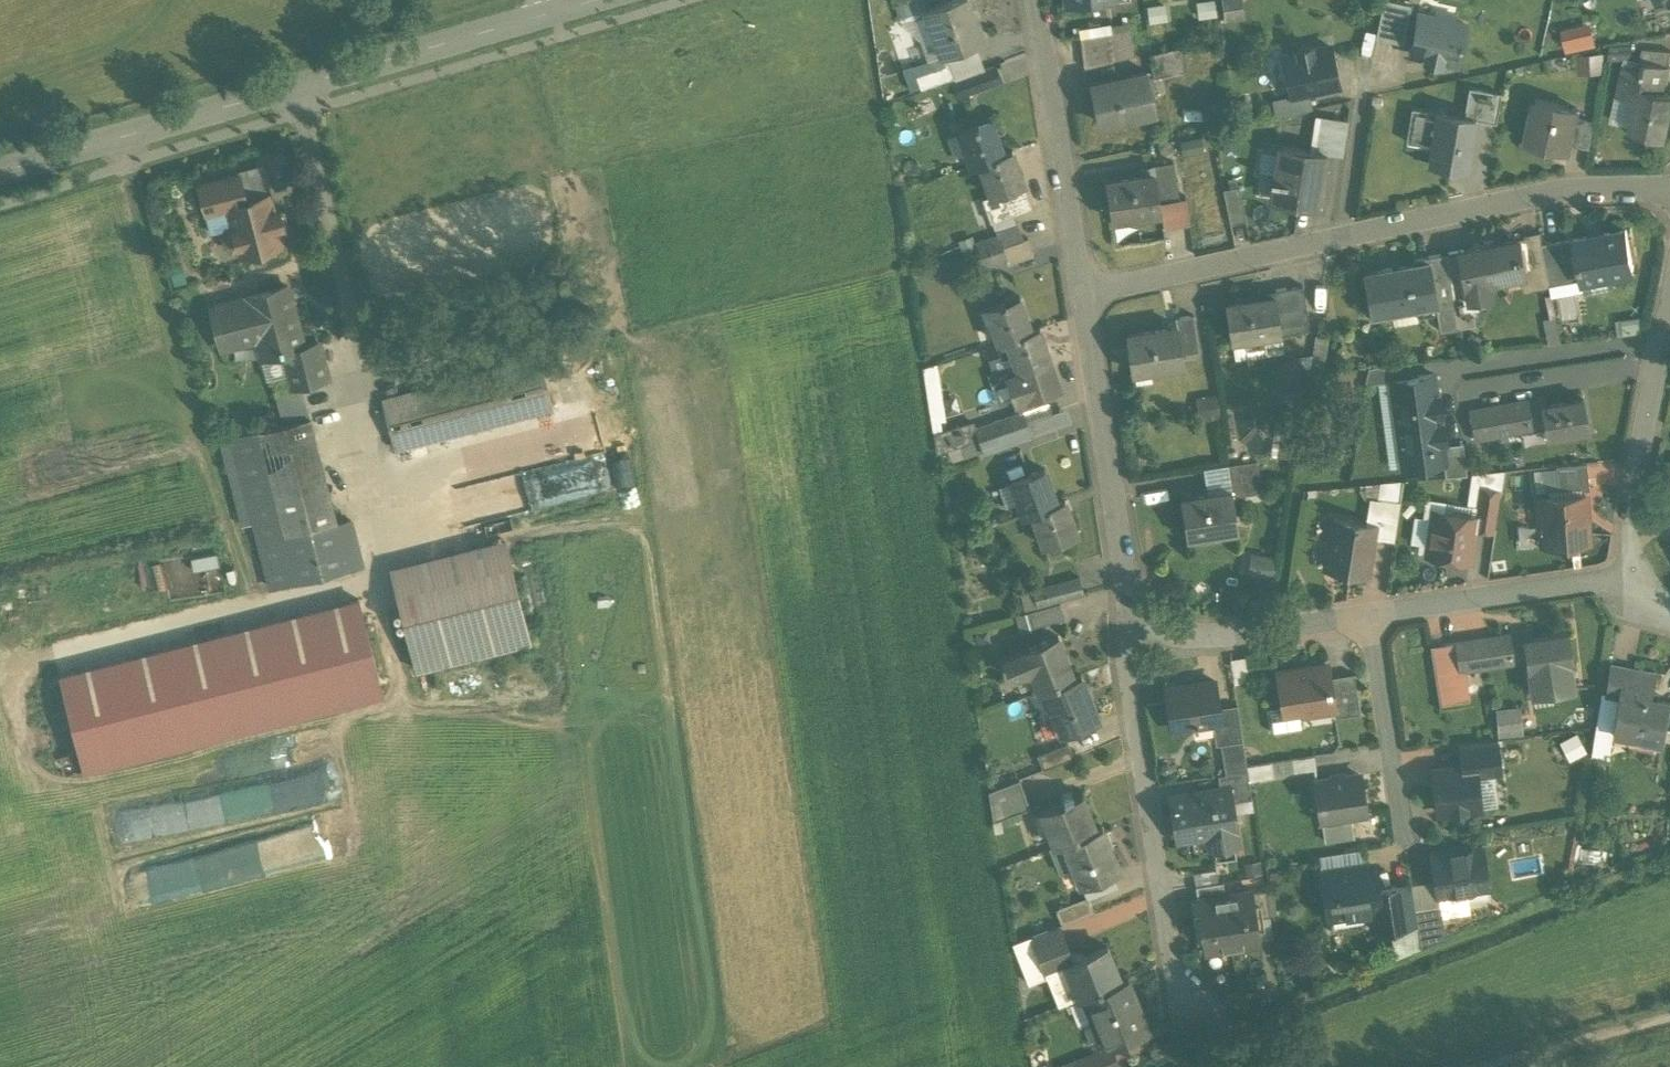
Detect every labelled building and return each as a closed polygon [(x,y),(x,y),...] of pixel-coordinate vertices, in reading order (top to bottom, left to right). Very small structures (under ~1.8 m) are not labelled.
[(925,8),(929,7),(927,0),(900,0),(895,2),(900,17),(925,8)] [(925,8),(927,13),(942,54),(974,42),(983,39),(969,0),(948,0),(929,7),(925,8)] [(1227,20),(1242,17),(1240,0),(1223,0),(1227,20)] [(1388,0),(1384,0),(1375,38),(1402,44),(1411,5),(1388,0)] [(944,62),(942,54),(927,13),(902,22),(919,38),(929,68),(944,62)] [(1436,18),(1418,14),(1409,53),(1426,57),(1425,60),(1440,63),(1441,60),(1457,63),(1466,25),(1453,21),(1454,17),(1436,13),(1436,18)] [(1108,31),(1080,35),(1083,67),(1112,60),(1108,31)] [(942,54),(944,62),(949,60),(954,75),(983,66),(974,42),(942,54)] [(1329,45),(1311,49),(1310,45),(1297,48),(1298,52),(1282,55),(1291,94),(1309,90),(1338,84),(1329,45)] [(1182,46),(1148,53),(1153,76),(1187,69),(1182,46)] [(1644,47),(1641,59),(1668,64),(1669,56),(1669,49),(1644,47)] [(1584,70),(1607,70),(1607,52),(1583,53),(1584,70)] [(1641,59),(1641,60),(1643,60),(1641,69),(1622,65),(1616,94),(1618,94),(1635,97),(1629,125),(1628,126),(1649,131),(1650,130),(1666,134),(1669,116),(1669,92),(1658,89),(1661,74),(1667,75),(1669,65),(1668,64),(1641,59)] [(929,68),(916,72),(921,87),(954,75),(949,60),(944,62),(929,68)] [(996,64),(975,72),(980,87),(1002,79),(996,64)] [(1146,70),(1091,82),(1099,122),(1155,110),(1146,70)] [(975,72),(951,81),(956,96),(980,87),(975,72)] [(1500,92),(1468,87),(1463,116),(1474,118),(1495,121),(1500,92)] [(1309,90),(1291,94),(1273,98),(1276,116),(1312,108),(1309,90)] [(1577,106),(1536,98),(1536,100),(1541,101),(1537,122),(1530,121),(1526,142),(1569,150),(1575,116),(1577,106)] [(1437,112),(1412,107),(1406,140),(1432,145),(1437,112)] [(1463,116),(1437,112),(1432,145),(1429,160),(1465,166),(1474,118),(1463,116)] [(1311,150),(1326,152),(1332,118),(1316,115),(1311,150)] [(1596,120),(1575,116),(1570,144),(1591,148),(1596,120)] [(991,118),(958,130),(970,164),(979,161),(1003,152),(991,118)] [(1332,118),(1326,152),(1343,155),(1348,120),(1332,118)] [(1311,150),(1280,145),(1271,197),(1317,205),(1326,152),(1311,150)] [(1011,149),(1003,152),(979,161),(990,193),(982,196),(991,220),(1032,206),(1011,149)] [(1173,161),(1152,164),(1153,172),(1155,172),(1159,200),(1178,197),(1173,161)] [(1153,172),(1105,180),(1111,218),(1160,211),(1159,200),(1155,172),(1153,172)] [(238,173),(199,184),(206,211),(228,206),(228,204),(245,199),(238,173)] [(1238,185),(1223,188),(1230,223),(1246,219),(1238,185)] [(245,199),(228,204),(228,206),(233,226),(226,228),(224,233),(227,245),(232,248),(239,246),(240,253),(281,242),(277,226),(282,225),(278,208),(273,210),(268,193),(245,199)] [(1178,197),(1159,200),(1160,211),(1163,226),(1190,222),(1187,196),(1178,197)] [(1018,221),(995,230),(997,234),(998,234),(1002,246),(1023,238),(1018,221)] [(1588,234),(1574,237),(1582,278),(1634,268),(1626,227),(1604,231),(1604,235),(1589,238),(1588,234)] [(1540,231),(1525,234),(1525,236),(1530,262),(1546,259),(1543,243),(1540,231)] [(997,234),(975,242),(979,254),(1002,246),(998,234),(997,234)] [(1023,238),(1002,246),(1006,258),(1005,258),(1007,263),(1033,254),(1027,236),(1023,238)] [(1530,262),(1525,236),(1474,246),(1478,265),(1481,265),(1485,281),(1481,281),(1482,283),(1488,282),(1523,275),(1532,273),(1530,262)] [(1574,237),(1543,243),(1546,259),(1551,284),(1582,278),(1574,237)] [(1002,246),(979,254),(984,265),(1005,258),(1006,258),(1002,246)] [(1478,265),(1474,246),(1459,249),(1463,270),(1461,270),(1467,300),(1470,299),(1491,295),(1488,282),(1482,283),(1481,281),(1485,281),(1481,265),(1478,265)] [(1467,300),(1461,270),(1463,270),(1459,249),(1446,252),(1453,297),(1457,327),(1474,324),(1472,312),(1470,299),(1467,300)] [(1446,252),(1428,256),(1434,299),(1453,297),(1446,252)] [(1413,263),(1363,273),(1371,313),(1415,305),(1416,314),(1436,310),(1440,330),(1457,327),(1453,297),(1434,299),(1428,256),(1412,259),(1413,263)] [(1546,259),(1530,262),(1532,273),(1523,275),(1525,289),(1551,284),(1546,259)] [(504,283),(473,293),(481,318),(512,308),(504,283)] [(1273,294),(1226,302),(1231,338),(1309,327),(1302,284),(1272,288),(1273,294)] [(288,285),(211,305),(222,347),(224,347),(223,342),(256,334),(261,352),(266,350),(268,356),(283,353),(304,347),(304,345),(288,285)] [(1019,295),(986,306),(998,340),(1006,338),(1031,329),(1019,295)] [(1491,295),(1470,299),(1472,312),(1485,310),(1492,299),(1491,295)] [(1193,313),(1175,316),(1177,325),(1182,352),(1198,349),(1193,313)] [(558,318),(496,334),(501,352),(562,336),(558,318)] [(1177,325),(1126,333),(1131,370),(1183,362),(1182,352),(1177,325)] [(1031,329),(1006,338),(1017,371),(1017,372),(1050,360),(1039,326),(1031,329)] [(1326,335),(1315,333),(1309,372),(1319,373),(1326,335)] [(562,336),(501,352),(504,364),(565,348),(562,336)] [(318,342),(304,345),(304,347),(283,353),(288,372),(292,385),(301,382),(327,376),(318,342)] [(268,356),(266,350),(261,352),(267,377),(288,372),(283,353),(268,356)] [(1297,355),(1279,358),(1283,388),(1302,385),(1297,355)] [(539,357),(383,398),(395,448),(552,407),(539,357)] [(1050,360),(1017,372),(1017,371),(1006,375),(1015,400),(1059,385),(1050,360)] [(1391,381),(1390,379),(1411,376),(1409,362),(1368,367),(1365,384),(1391,381)] [(1411,376),(1390,379),(1391,381),(1396,423),(1439,417),(1438,412),(1436,395),(1433,373),(1411,376)] [(292,385),(275,389),(284,422),(309,416),(301,382),(292,385)] [(1546,396),(1504,404),(1509,431),(1544,425),(1541,405),(1547,404),(1546,396)] [(1547,404),(1541,405),(1544,425),(1547,436),(1589,429),(1583,397),(1547,404)] [(1504,404),(1471,410),(1476,437),(1509,431),(1504,404)] [(1026,421),(1030,432),(1069,418),(1066,407),(1026,421)] [(1022,409),(974,426),(978,438),(1026,421),(1022,409)] [(284,422),(231,435),(253,521),(258,542),(337,522),(309,416),(284,422)] [(1439,417),(1396,423),(1402,467),(1443,461),(1444,461),(1442,445),(1442,440),(1439,423),(1439,417)] [(1026,421),(978,438),(982,449),(1030,432),(1026,421)] [(253,521),(231,435),(219,438),(241,524),(253,521)] [(1442,445),(1444,461),(1443,461),(1445,476),(1466,474),(1462,443),(1442,445)] [(632,451),(611,456),(618,485),(640,480),(632,451)] [(1257,459),(1227,464),(1231,489),(1232,495),(1262,491),(1257,459)] [(1586,461),(1555,464),(1558,491),(1589,488),(1586,461)] [(1044,468),(1011,480),(1023,514),(1032,511),(1056,502),(1044,468)] [(1403,480),(1382,482),(1380,498),(1400,501),(1403,480)] [(1500,491),(1479,487),(1474,515),(1476,515),(1474,527),(1494,530),(1500,491)] [(1231,489),(1181,498),(1187,536),(1237,528),(1232,495),(1231,489)] [(1585,494),(1539,497),(1542,543),(1588,540),(1585,494)] [(1400,501),(1380,498),(1376,516),(1397,518),(1400,501)] [(1056,502),(1032,511),(1044,545),(1077,533),(1064,499),(1056,502)] [(1474,515),(1434,509),(1427,554),(1469,560),(1474,527),(1476,515),(1474,515)] [(1397,518),(1376,516),(1374,524),(1372,537),(1374,538),(1394,540),(1397,518)] [(1374,524),(1333,518),(1325,567),(1367,573),(1370,553),(1372,554),(1374,538),(1372,537),(1374,524)] [(337,522),(258,542),(270,586),(362,562),(350,519),(337,522)] [(392,566),(397,588),(510,560),(504,538),(392,566)] [(1278,577),(1280,554),(1254,553),(1253,575),(1278,577)] [(510,560),(397,588),(417,668),(529,640),(510,560)] [(1079,577),(1057,583),(1061,598),(1083,592),(1079,577)] [(1057,583),(1032,589),(1037,605),(1061,598),(1057,583)] [(382,693),(359,598),(60,673),(63,684),(79,749),(84,768),(382,693)] [(1059,602),(1025,611),(1029,627),(1063,617),(1059,602)] [(1530,630),(1455,642),(1459,670),(1466,669),(1527,659),(1524,639),(1531,638),(1530,630)] [(1531,638),(1524,639),(1527,659),(1533,694),(1573,687),(1570,664),(1572,664),(1567,632),(1531,638)] [(1057,635),(1022,649),(1022,650),(1003,657),(1011,677),(1025,672),(1032,674),(1038,690),(1044,688),(1073,676),(1057,635)] [(1455,642),(1430,646),(1440,708),(1471,703),(1466,669),(1459,670),(1455,642)] [(1244,656),(1231,658),(1234,683),(1248,681),(1244,656)] [(1328,664),(1278,673),(1283,705),(1284,715),(1302,712),(1333,707),(1335,707),(1330,676),(1328,664)] [(1610,664),(1605,691),(1618,693),(1612,731),(1628,733),(1629,727),(1664,733),(1663,739),(1665,739),(1669,710),(1669,700),(1653,697),(1657,672),(1610,664)] [(1354,672),(1330,676),(1335,707),(1333,707),(1334,716),(1360,712),(1354,672)] [(1073,676),(1044,688),(1055,715),(1056,714),(1062,730),(1061,731),(1062,732),(1098,718),(1080,673),(1073,676)] [(1196,683),(1189,684),(1188,686),(1183,686),(1183,687),(1168,689),(1168,687),(1165,688),(1171,728),(1173,728),(1177,731),(1192,728),(1194,724),(1212,722),(1221,720),(1219,707),(1215,680),(1196,683)] [(79,749),(63,684),(39,690),(55,755),(79,749)] [(1612,731),(1618,693),(1605,691),(1601,690),(1591,754),(1608,757),(1612,731)] [(1237,704),(1219,707),(1221,720),(1212,722),(1216,744),(1243,740),(1237,704)] [(1283,705),(1266,708),(1270,731),(1304,725),(1302,712),(1284,715),(1283,705)] [(1520,709),(1495,711),(1498,732),(1522,729),(1520,709)] [(1575,735),(1562,742),(1570,758),(1583,751),(1575,735)] [(1496,740),(1459,744),(1462,766),(1475,765),(1476,774),(1493,772),(1500,771),(1496,740)] [(1068,741),(1036,754),(1042,769),(1074,757),(1068,741)] [(64,773),(84,768),(79,749),(55,755),(56,756),(59,755),(64,773)] [(1313,755),(1290,759),(1292,771),(1315,768),(1313,755)] [(1290,759),(1270,762),(1272,774),(1292,771),(1290,759)] [(1462,766),(1432,770),(1437,811),(1448,810),(1452,813),(1465,812),(1468,808),(1479,807),(1476,774),(1475,765),(1462,766)] [(1247,770),(1217,774),(1220,789),(1230,787),(1234,811),(1253,808),(1251,799),(1250,786),(1247,770)] [(1493,772),(1476,774),(1479,807),(1497,805),(1493,772)] [(1330,780),(1315,782),(1321,819),(1350,815),(1366,812),(1360,775),(1345,777),(1345,775),(1330,777),(1330,780)] [(1019,778),(988,790),(993,821),(1030,807),(1019,778)] [(1220,789),(1171,797),(1177,837),(1212,832),(1215,846),(1211,847),(1211,849),(1237,844),(1234,828),(1236,828),(1234,811),(1230,787),(1220,789)] [(1081,794),(1040,810),(1048,829),(1052,828),(1057,841),(1054,843),(1054,845),(1064,841),(1095,829),(1081,794)] [(1350,815),(1321,819),(1325,841),(1354,836),(1350,815)] [(1095,829),(1064,841),(1081,884),(1112,872),(1119,869),(1102,826),(1095,829)] [(1481,847),(1431,855),(1435,879),(1437,894),(1438,894),(1466,889),(1488,886),(1481,847)] [(1362,848),(1319,855),(1322,872),(1365,865),(1362,848)] [(1322,872),(1321,872),(1328,918),(1330,918),(1362,913),(1371,911),(1381,910),(1377,888),(1374,864),(1365,865),(1322,872)] [(1215,869),(1193,872),(1195,885),(1217,881),(1215,869)] [(1112,872),(1081,884),(1086,895),(1088,899),(1119,886),(1112,872)] [(1435,879),(1410,883),(1414,908),(1440,904),(1438,894),(1437,894),(1435,879)] [(1217,881),(1195,885),(1197,898),(1224,894),(1222,881),(1217,881)] [(1410,883),(1377,888),(1381,910),(1371,911),(1374,929),(1390,926),(1416,923),(1414,908),(1410,883)] [(1265,888),(1252,890),(1256,916),(1269,914),(1265,888)] [(1466,889),(1438,894),(1440,904),(1441,915),(1469,910),(1466,889)] [(1197,898),(1196,898),(1204,951),(1260,942),(1256,916),(1252,890),(1224,894),(1197,898)] [(1086,895),(1055,908),(1061,923),(1092,910),(1088,899),(1086,895)] [(1440,904),(1414,908),(1416,923),(1420,947),(1445,937),(1441,915),(1440,904)] [(1362,913),(1330,918),(1332,932),(1364,926),(1362,913)] [(1416,923),(1390,926),(1395,957),(1420,947),(1416,923)] [(1057,924),(1031,935),(1047,976),(1067,968),(1065,962),(1071,960),(1057,924)] [(1071,960),(1065,962),(1067,968),(1079,996),(1085,994),(1120,980),(1106,945),(1071,960)] [(1120,980),(1085,994),(1094,1016),(1095,1016),(1106,1042),(1105,1043),(1106,1044),(1147,1027),(1146,1025),(1145,1025),(1135,1000),(1136,999),(1127,977),(1120,980)] [(1079,1065),(1080,1066),(1117,1066),(1119,1066),(1113,1051),(1080,1065),(1079,1065)]
